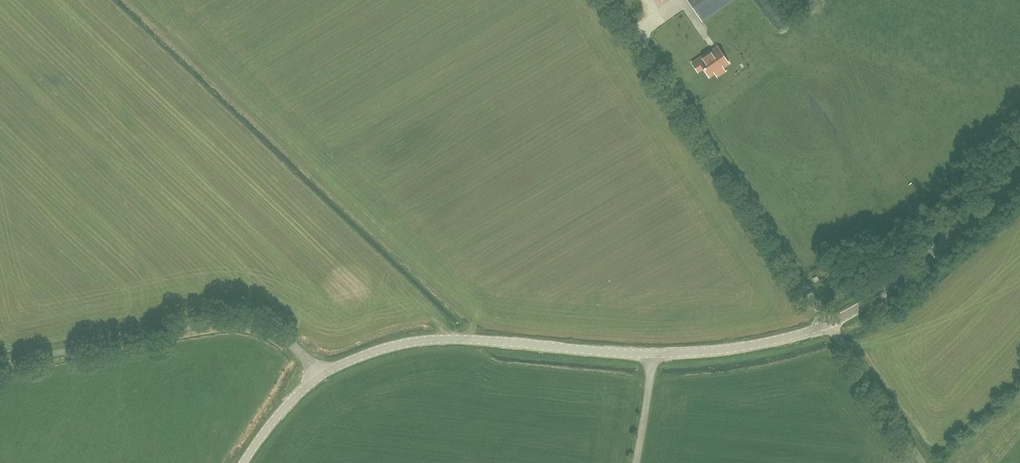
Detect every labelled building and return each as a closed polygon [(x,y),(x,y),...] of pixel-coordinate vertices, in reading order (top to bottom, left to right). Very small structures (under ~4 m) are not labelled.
[(702,21),(733,0),(688,0),(702,21)] [(721,68),(722,67),(728,63),(724,57),(721,53),(717,47),(704,56),(703,55),(692,63),(698,71),(703,68),(709,76),(715,73),(715,72),(721,68)]
